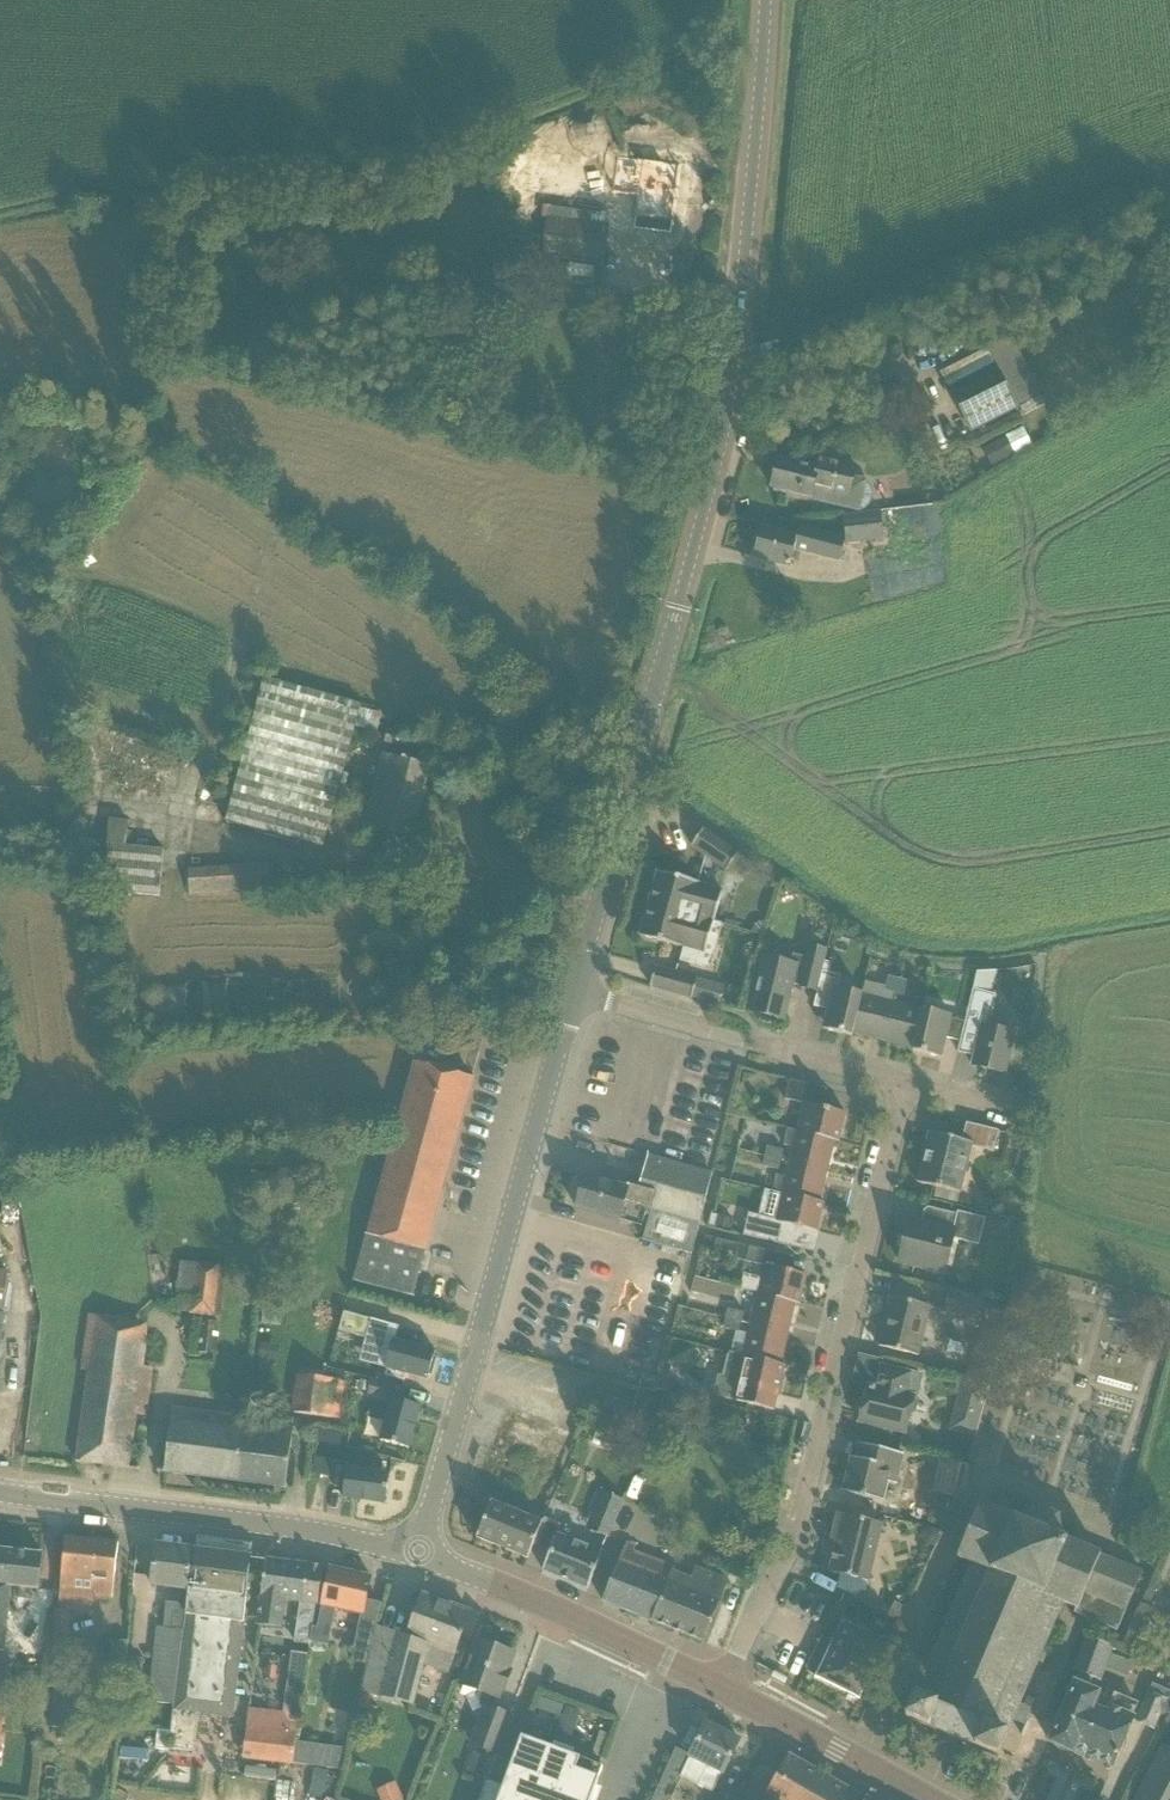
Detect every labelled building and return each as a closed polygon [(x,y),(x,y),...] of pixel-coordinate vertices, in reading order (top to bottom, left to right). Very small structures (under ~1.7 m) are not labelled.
[(641,161),(633,229),(671,234),(675,202),(679,202),(680,190),(676,189),(679,166),(641,161)] [(547,218),(542,256),(603,263),(608,225),(547,218)] [(1019,409),(989,349),(940,374),(969,434),(1019,409)] [(1006,438),(986,448),(994,465),(1013,455),(1015,458),(1033,448),(1023,428),(1005,437),(1006,438)] [(778,460),(771,488),(775,489),(774,492),(784,494),(784,492),(864,511),(866,510),(869,507),(872,504),(873,500),(874,495),(873,491),(872,487),(870,483),(867,480),(854,477),(856,467),(843,465),(819,459),(817,470),(778,460)] [(753,556),(776,562),(790,566),(794,550),(840,562),(844,543),(884,539),(881,513),(843,517),(845,541),(799,529),(796,538),(760,528),(753,556)] [(262,679),(254,711),(225,824),(323,849),(334,808),(348,811),(355,786),(340,782),(354,728),(376,733),(382,713),(262,679)] [(388,729),(386,736),(385,743),(399,747),(401,740),(403,733),(388,729)] [(382,754),(363,827),(409,839),(428,766),(382,754)] [(159,896),(163,850),(126,847),(129,820),(109,818),(106,845),(107,845),(105,868),(103,892),(159,896)] [(691,846),(728,871),(738,856),(702,830),(691,846)] [(690,857),(685,874),(702,880),(707,863),(690,857)] [(268,882),(267,865),(190,870),(191,895),(283,890),(282,881),(268,882)] [(657,872),(648,904),(714,922),(722,892),(698,885),(699,883),(657,872)] [(714,922),(648,904),(639,936),(681,948),(681,946),(705,953),(714,922)] [(764,958),(756,988),(751,1012),(783,1020),(792,985),(798,986),(798,987),(817,992),(822,971),(827,951),(808,946),(805,958),(793,955),(791,964),(764,958)] [(655,968),(650,987),(719,1006),(724,987),(655,968)] [(822,971),(817,992),(813,1008),(827,1011),(823,1029),(851,1036),(852,1034),(851,1034),(861,995),(862,994),(837,988),(840,976),(822,971)] [(965,1022),(960,1042),(957,1053),(974,1057),(972,1066),(1004,1074),(1014,1033),(989,1027),(996,995),(990,994),(996,971),(977,972),(965,1022)] [(883,993),(893,995),(897,979),(887,976),(883,993)] [(897,979),(893,995),(904,998),(908,981),(897,979)] [(851,1034),(852,1034),(882,1041),(892,1003),(861,995),(851,1034)] [(882,1041),(913,1049),(914,1049),(923,1011),(922,1010),(892,1003),(882,1041)] [(914,1049),(913,1049),(912,1051),(941,1058),(946,1038),(960,1042),(965,1022),(951,1019),(951,1016),(923,1009),(922,1010),(923,1011),(914,1049)] [(413,1297),(414,1292),(472,1078),(416,1063),(368,1235),(365,1234),(352,1280),(413,1297)] [(789,1080),(784,1100),(803,1104),(797,1131),(835,1140),(834,1141),(839,1142),(845,1114),(822,1108),(826,1089),(789,1080)] [(917,1183),(940,1189),(960,1193),(971,1147),(993,1152),(998,1131),(966,1123),(962,1141),(929,1133),(917,1183)] [(792,1149),(789,1163),(827,1172),(834,1141),(835,1140),(797,1131),(796,1131),(787,1129),(782,1146),(792,1149)] [(783,1151),(768,1147),(765,1157),(780,1161),(783,1151)] [(584,1178),(576,1209),(641,1227),(645,1214),(649,1215),(642,1241),(692,1254),(712,1176),(647,1157),(638,1189),(617,1183),(616,1187),(584,1178)] [(780,1161),(765,1157),(763,1167),(778,1171),(780,1161)] [(771,1192),(781,1195),(781,1194),(819,1203),(827,1172),(789,1163),(785,1177),(775,1175),(771,1192)] [(781,1194),(781,1195),(774,1222),(794,1226),(817,1232),(824,1204),(819,1203),(781,1194)] [(974,1207),(991,1212),(994,1202),(977,1197),(974,1207)] [(899,1263),(922,1268),(944,1274),(952,1239),(978,1245),(985,1219),(957,1212),(952,1231),(909,1221),(899,1263)] [(712,1215),(709,1226),(710,1226),(721,1229),(731,1231),(733,1220),(712,1215)] [(749,1216),(744,1237),(788,1248),(794,1226),(774,1222),(749,1216)] [(738,1245),(735,1259),(756,1265),(756,1264),(759,1251),(759,1250),(738,1245)] [(174,1311),(220,1316),(225,1268),(179,1263),(174,1311)] [(744,1276),(741,1289),(757,1293),(795,1303),(799,1304),(806,1276),(783,1270),(764,1266),(760,1280),(744,1276)] [(948,1290),(943,1313),(981,1322),(1001,1327),(1007,1304),(987,1299),(948,1290)] [(752,1315),(750,1325),(788,1334),(795,1303),(757,1293),(752,1315)] [(878,1346),(901,1352),(918,1356),(930,1306),(890,1297),(878,1346)] [(730,1310),(728,1319),(743,1323),(745,1313),(730,1310)] [(86,1371),(78,1438),(75,1462),(128,1468),(134,1415),(145,1416),(150,1370),(142,1369),(145,1339),(128,1337),(130,1320),(87,1315),(81,1371),(86,1371)] [(711,1316),(709,1327),(725,1331),(728,1319),(711,1316)] [(371,1319),(363,1347),(388,1354),(385,1369),(387,1369),(385,1376),(404,1381),(406,1375),(427,1380),(428,1375),(432,1376),(437,1358),(434,1357),(435,1352),(395,1341),(386,1339),(390,1325),(371,1319)] [(728,1319),(725,1331),(747,1336),(742,1356),(780,1366),(780,1365),(788,1334),(750,1325),(743,1323),(728,1319)] [(269,1349),(258,1348),(256,1362),(267,1363),(269,1349)] [(717,1375),(712,1395),(774,1411),(778,1394),(785,1366),(780,1365),(780,1366),(742,1356),(730,1353),(730,1352),(729,1352),(723,1376),(717,1375)] [(918,1402),(913,1397),(906,1395),(911,1374),(904,1372),(881,1366),(875,1387),(868,1385),(859,1422),(882,1428),(904,1434),(909,1415),(915,1413),(918,1402)] [(343,1380),(299,1375),(294,1414),(338,1419),(343,1380)] [(370,1382),(366,1396),(387,1402),(391,1388),(370,1382)] [(989,1389),(970,1384),(963,1409),(983,1415),(989,1389)] [(419,1408),(392,1400),(380,1441),(408,1449),(419,1408)] [(491,1503),(476,1538),(527,1559),(536,1537),(567,1464),(576,1441),(514,1415),(505,1438),(502,1436),(476,1498),(491,1503)] [(603,1416),(593,1440),(612,1448),(622,1423),(603,1416)] [(167,1449),(164,1472),(198,1477),(285,1488),(292,1437),(291,1437),(292,1424),(259,1419),(257,1437),(176,1426),(177,1421),(170,1420),(167,1449)] [(842,1492),(865,1498),(872,1499),(868,1513),(884,1517),(888,1503),(883,1501),(887,1483),(895,1485),(903,1455),(882,1449),(859,1444),(855,1459),(851,1457),(842,1492)] [(329,1478),(332,1461),(315,1459),(313,1475),(329,1478)] [(940,1459),(928,1508),(950,1513),(962,1489),(967,1466),(940,1459)] [(389,1475),(346,1470),(343,1498),(385,1504),(389,1475)] [(597,1491),(589,1510),(614,1520),(621,1501),(597,1491)] [(925,1671),(905,1719),(997,1757),(1003,1744),(1016,1749),(1024,1732),(1010,1726),(1016,1712),(1028,1717),(1034,1702),(1022,1697),(1035,1667),(1040,1669),(1046,1653),(1041,1651),(1062,1603),(1076,1608),(1074,1613),(1117,1632),(1142,1573),(1108,1560),(1088,1552),(1089,1549),(1089,1541),(1077,1536),(1070,1541),(1068,1544),(1057,1539),(1059,1535),(1057,1517),(1035,1508),(1023,1518),(1021,1522),(1010,1518),(1011,1514),(1010,1507),(998,1502),(991,1506),(989,1510),(979,1505),(973,1520),(956,1559),(971,1565),(932,1656),(927,1654),(921,1669),(925,1671)] [(882,1524),(860,1519),(837,1513),(832,1533),(838,1534),(828,1572),(868,1582),(882,1524)] [(588,1589),(602,1553),(557,1535),(542,1571),(588,1589)] [(65,1538),(62,1562),(59,1594),(112,1599),(118,1543),(65,1538)] [(153,1568),(151,1586),(179,1590),(177,1605),(166,1603),(163,1629),(183,1631),(188,1589),(187,1589),(192,1549),(157,1545),(156,1545),(153,1568)] [(6,1665),(4,1653),(10,1588),(38,1590),(42,1553),(0,1549),(0,1723),(6,1665)] [(170,1732),(167,1749),(168,1749),(195,1752),(198,1734),(200,1713),(232,1717),(244,1619),(250,1557),(195,1550),(190,1589),(188,1589),(184,1631),(180,1655),(173,1705),(172,1710),(170,1731),(170,1732)] [(266,1559),(257,1627),(282,1630),(286,1601),(317,1605),(320,1587),(321,1587),(324,1567),(266,1559)] [(604,1600),(603,1602),(702,1642),(727,1581),(705,1572),(696,1568),(691,1579),(687,1589),(619,1562),(612,1580),(604,1600)] [(365,1600),(371,1577),(330,1568),(325,1591),(317,1629),(312,1628),(310,1643),(328,1646),(336,1611),(342,1612),(361,1616),(362,1616),(365,1600)] [(447,1670),(452,1656),(453,1656),(469,1613),(422,1596),(407,1638),(375,1626),(360,1693),(414,1706),(424,1662),(447,1670)] [(878,1606),(876,1611),(897,1621),(901,1614),(904,1607),(892,1600),(887,1610),(878,1606)] [(50,1645),(49,1657),(65,1658),(68,1611),(53,1610),(51,1636),(50,1645)] [(806,1667),(817,1673),(814,1678),(859,1699),(887,1643),(842,1621),(832,1641),(821,1636),(806,1667)] [(897,1622),(889,1641),(899,1646),(908,1627),(897,1622)] [(109,1679),(125,1681),(128,1640),(112,1639),(109,1679)] [(1074,1749),(1112,1766),(1132,1720),(1131,1719),(1138,1704),(1115,1694),(1111,1702),(1096,1695),(1097,1695),(1088,1691),(1092,1678),(1099,1680),(1110,1648),(1085,1639),(1074,1672),(1078,1673),(1074,1685),(1061,1714),(1055,1712),(1050,1726),(1055,1728),(1049,1742),(1073,1752),(1074,1749)] [(477,1640),(459,1687),(476,1693),(475,1697),(480,1707),(483,1708),(469,1744),(496,1754),(510,1716),(493,1710),(501,1689),(504,1690),(510,1672),(508,1671),(514,1654),(477,1640)] [(154,1652),(148,1702),(173,1705),(180,1655),(154,1652)] [(51,1728),(79,1730),(82,1687),(54,1685),(51,1728)] [(1135,1723),(1153,1730),(1165,1700),(1147,1693),(1135,1723)] [(652,1799),(671,1799),(681,1777),(713,1792),(739,1741),(722,1732),(721,1734),(707,1726),(707,1725),(705,1724),(690,1756),(675,1748),(652,1799)] [(167,1749),(170,1732),(157,1731),(155,1749),(168,1751),(168,1749),(167,1749)] [(486,1783),(479,1799),(591,1799),(596,1787),(595,1787),(601,1769),(579,1761),(580,1759),(521,1738),(502,1789),(486,1783)] [(1142,1786),(1134,1799),(1169,1799),(1169,1741),(1166,1749),(1162,1747),(1142,1786)] [(328,1769),(331,1748),(314,1745),(311,1767),(328,1769)] [(341,1771),(346,1750),(331,1748),(328,1769),(341,1771)] [(763,1799),(859,1799),(861,1797),(788,1755),(763,1799)] [(396,1781),(376,1790),(380,1799),(403,1799),(404,1799),(396,1781)]
